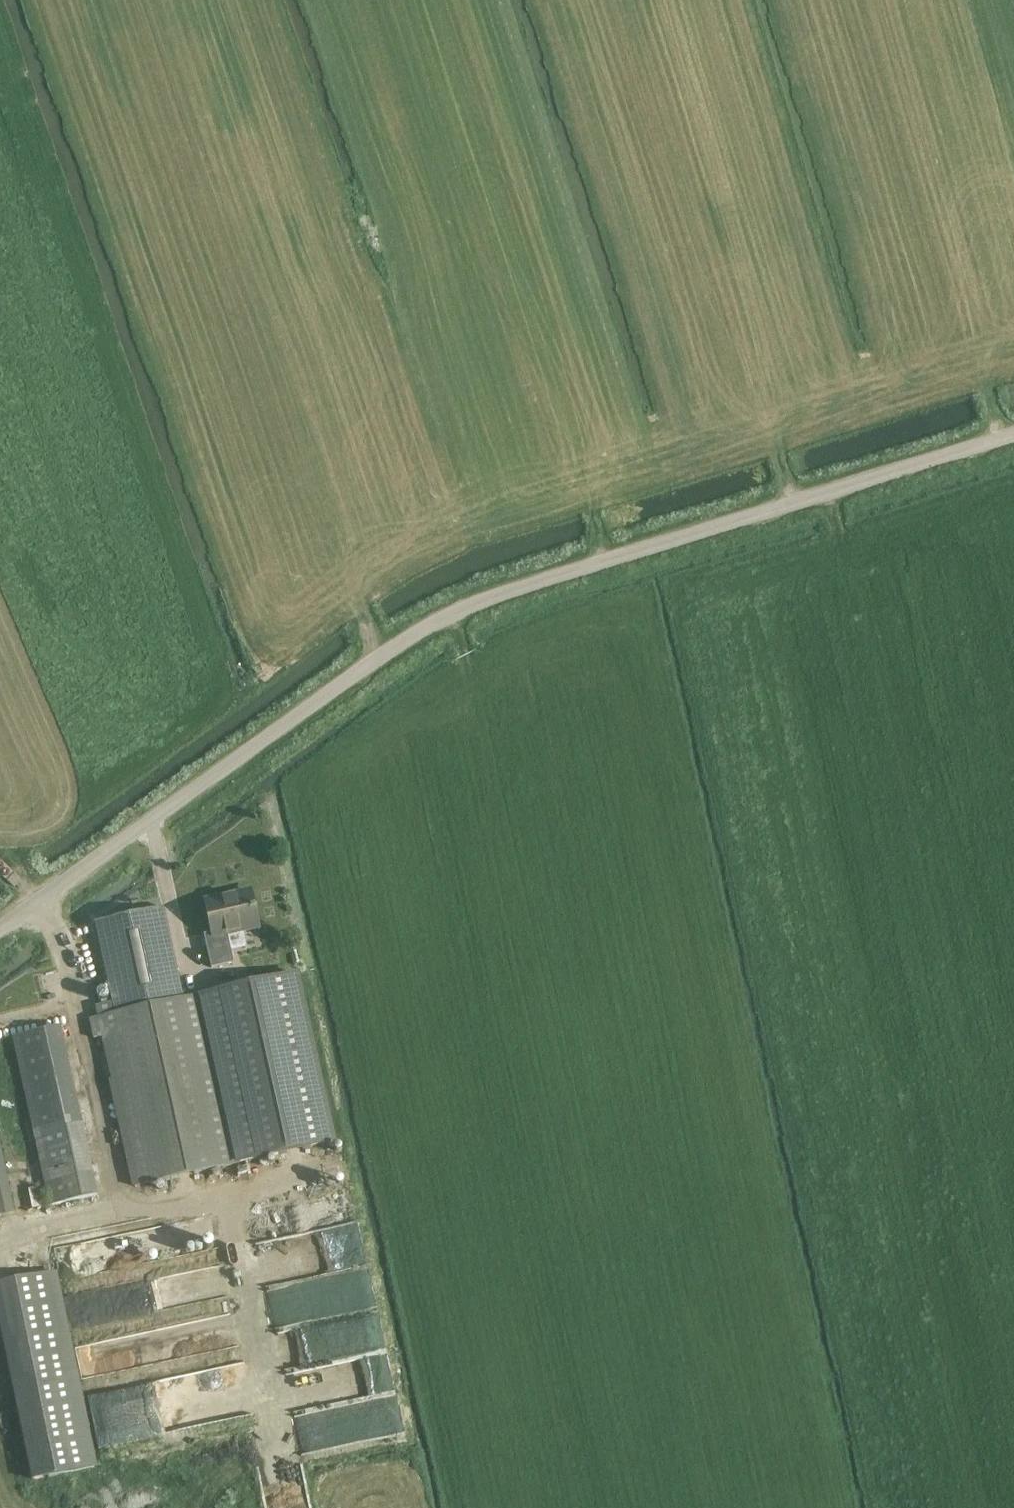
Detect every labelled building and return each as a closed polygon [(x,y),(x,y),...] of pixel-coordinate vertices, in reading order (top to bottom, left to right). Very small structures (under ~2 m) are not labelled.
[(212,968),(234,963),(227,935),(259,928),(251,889),(204,899),(211,934),(205,935),(212,968)] [(184,998),(164,907),(95,922),(115,1013),(97,1017),(88,1019),(93,1039),(101,1037),(134,1187),(238,1164),(333,1143),(295,973),(294,973),(201,994),(184,998)] [(93,1195),(62,1024),(14,1033),(46,1203),(93,1195)] [(12,1213),(0,1154),(0,1215),(12,1213)] [(0,1283),(0,1315),(34,1481),(93,1469),(52,1273),(0,1283)] [(90,1395),(102,1446),(159,1433),(148,1382),(90,1395)]
